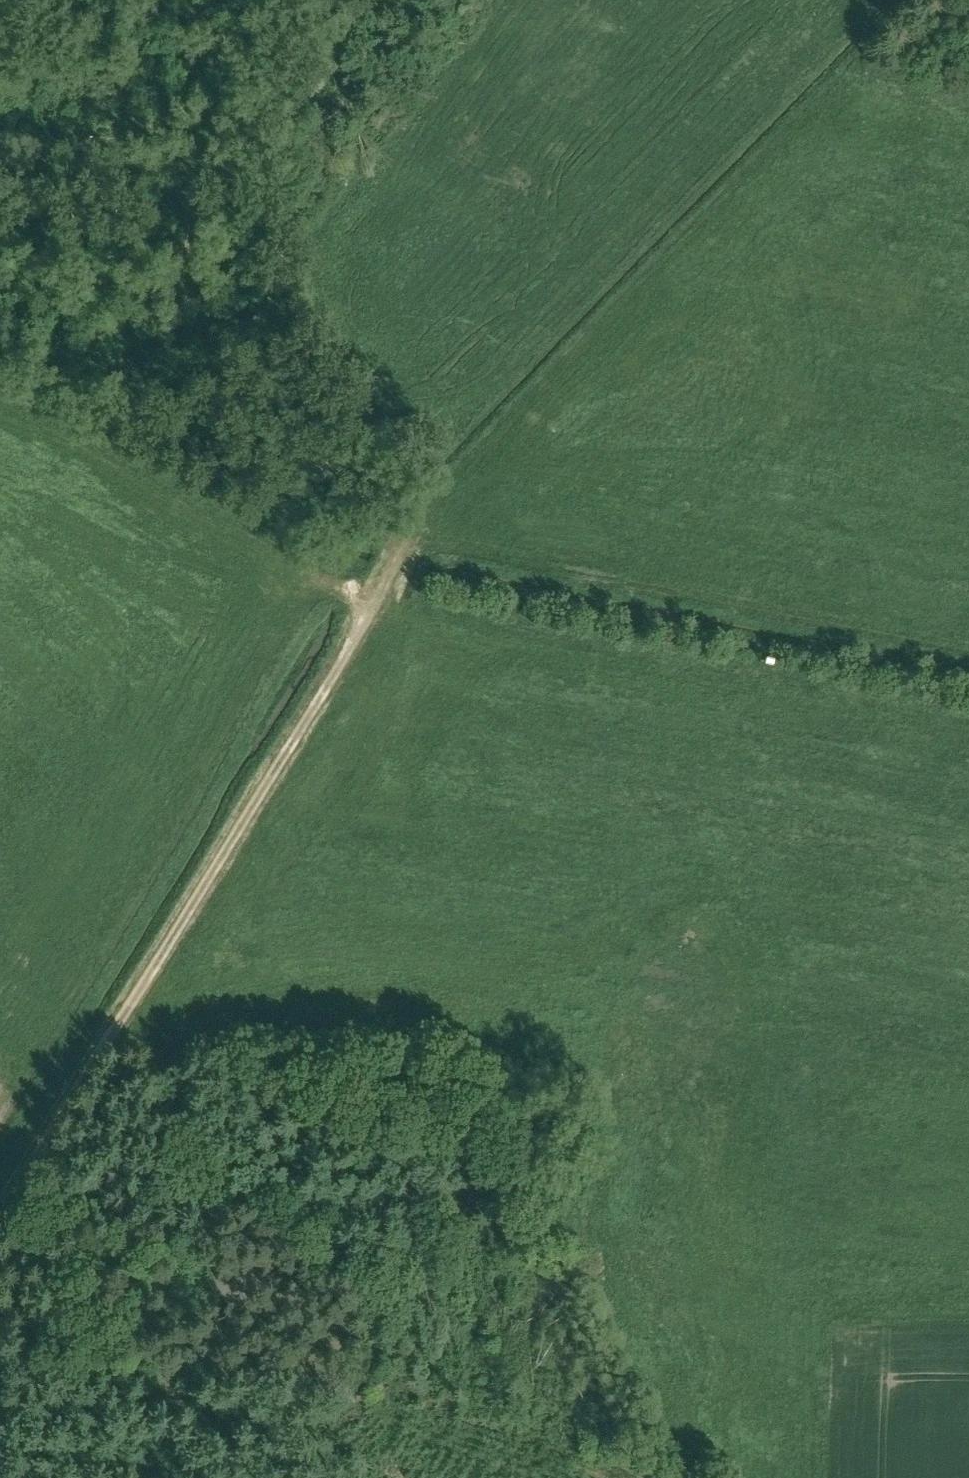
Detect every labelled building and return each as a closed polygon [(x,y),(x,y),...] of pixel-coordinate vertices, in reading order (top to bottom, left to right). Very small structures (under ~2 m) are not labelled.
[(334,1382),(339,1399),(353,1395),(348,1378),(334,1382)]
